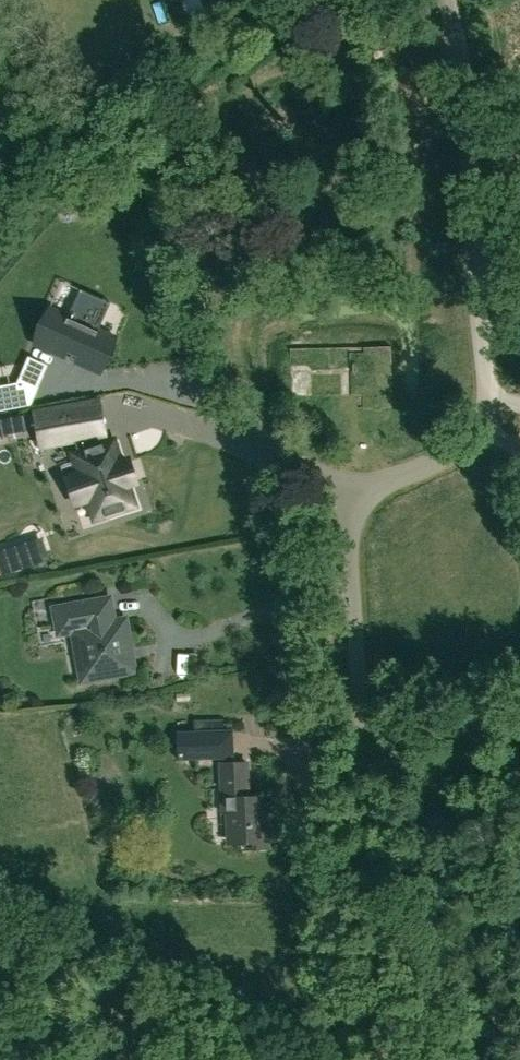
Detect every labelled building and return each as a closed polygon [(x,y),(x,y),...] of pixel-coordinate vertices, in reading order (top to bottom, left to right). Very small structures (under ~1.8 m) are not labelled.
[(209,20),(201,0),(187,0),(179,4),(189,28),(209,20)] [(65,317),(51,310),(36,343),(99,371),(113,338),(96,330),(89,328),(95,315),(71,304),(65,317)] [(390,348),(289,349),(290,395),(351,395),(358,395),(358,406),(362,406),(363,408),(373,407),(375,410),(381,410),(383,408),(391,408),(390,348)] [(20,378),(18,383),(0,387),(0,410),(30,404),(38,387),(20,378)] [(74,503),(100,495),(106,516),(135,506),(127,484),(135,482),(133,477),(130,478),(127,467),(130,467),(128,462),(121,464),(113,440),(100,444),(96,433),(81,436),(76,407),(36,414),(38,427),(53,424),(57,442),(72,439),(77,452),(72,453),(78,474),(66,478),(74,503)] [(16,431),(13,418),(0,421),(0,434),(16,431)] [(22,568),(14,546),(0,551),(0,571),(1,575),(22,568)] [(122,611),(111,613),(107,594),(49,605),(56,636),(73,633),(83,684),(134,674),(122,611)] [(234,757),(233,728),(176,730),(177,759),(207,758),(234,757)] [(247,795),(246,760),(220,761),(221,809),(231,808),(232,843),(267,842),(265,794),(247,795)]
